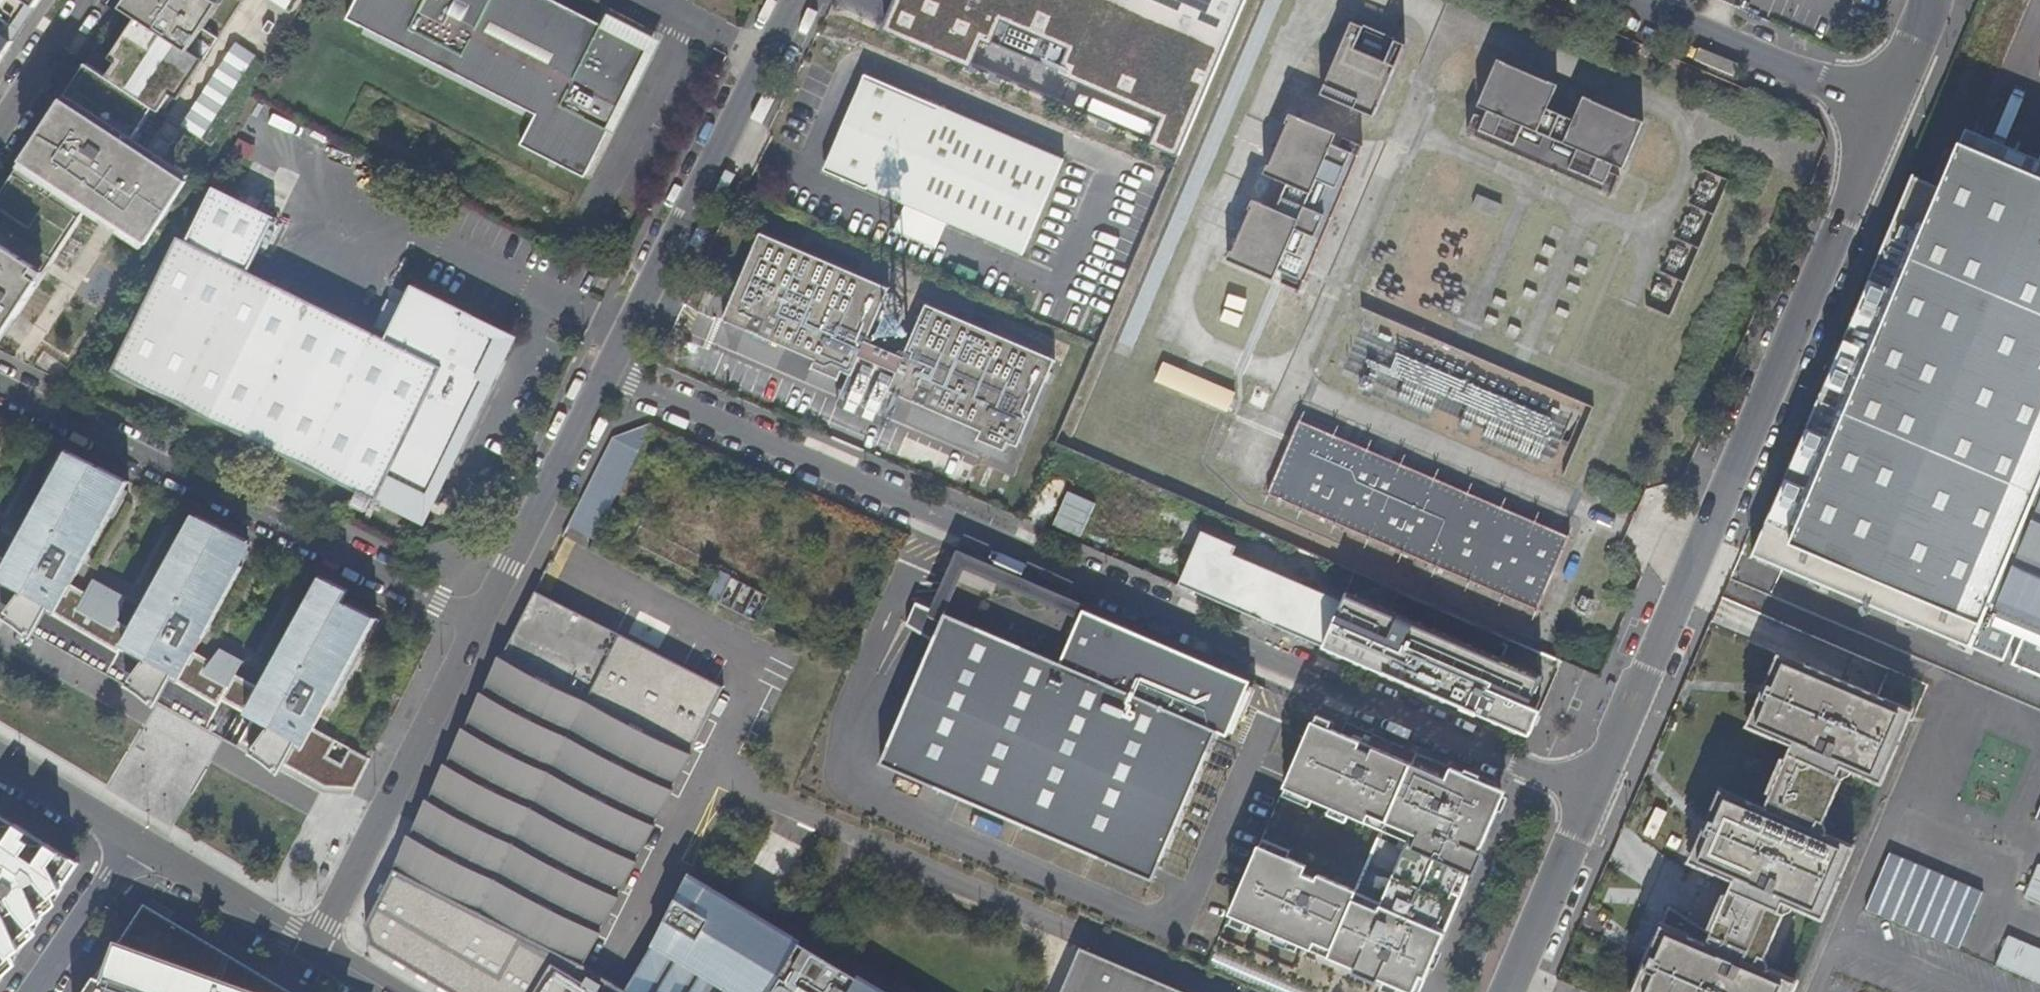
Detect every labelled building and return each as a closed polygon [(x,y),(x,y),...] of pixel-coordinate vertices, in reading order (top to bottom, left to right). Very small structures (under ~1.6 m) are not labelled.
[(0,184),(0,354),(78,236),(128,269),(180,191),(123,153),(146,119),(160,128),(198,71),(180,59),(220,0),(121,0),(0,184)] [(40,0),(0,0),(0,61),(12,43),(6,38),(28,5),(34,9),(40,0)] [(236,10),(243,0),(221,0),(236,10)] [(553,0),(356,0),(347,19),(361,27),(361,26),(535,115),(520,145),(585,177),(650,49),(553,0)] [(883,27),(969,59),(978,34),(1164,114),(1151,145),(1177,153),(1243,0),(895,0),(883,27)] [(1275,10),(1279,0),(1247,0),(1275,10)] [(1357,20),(1323,97),(1378,122),(1410,41),(1357,20)] [(178,127),(199,140),(252,55),(230,42),(178,127)] [(1482,110),(1493,114),(1618,168),(1628,173),(1648,127),(1588,101),(1583,113),(1557,102),(1562,90),(1501,64),(1482,110)] [(862,75),(822,169),(1027,256),(1067,163),(862,75)] [(1618,168),(1493,114),(1482,140),(1606,194),(1618,168)] [(1342,136),(1292,115),(1267,175),(1292,186),(1281,212),(1254,201),(1228,264),(1276,284),(1278,278),(1283,280),(1280,287),(1304,297),(1368,147),(1347,138),(1345,141),(1341,140),(1342,136)] [(149,143),(160,153),(178,132),(167,123),(149,143)] [(2038,645),(2039,640),(2039,179),(1957,144),(1938,190),(1911,179),(1905,193),(1900,191),(1898,195),(1903,197),(1752,553),(2039,676),(2039,649),(2038,645)] [(385,338),(368,330),(249,271),(275,218),(213,187),(186,241),(178,237),(112,368),(302,464),(376,500),(386,479),(410,491),(431,501),(492,376),(485,372),(504,334),(466,315),(468,312),(412,284),(385,338)] [(1501,206),(1472,194),(1467,206),(1496,219),(1501,206)] [(761,231),(725,321),(817,360),(814,369),(840,380),(844,371),(853,374),(890,285),(761,231)] [(1012,439),(1020,442),(1059,354),(930,302),(892,390),(985,428),(982,436),(1009,446),(1012,439)] [(492,376),(511,337),(504,334),(485,372),(492,376)] [(1566,472),(1591,404),(1448,351),(1441,371),(1406,358),(1391,400),(1428,414),(1423,427),(1488,451),(1491,444),(1566,472)] [(1161,361),(1153,381),(1225,412),(1233,393),(1161,361)] [(1306,426),(1274,497),(1541,617),(1573,545),(1436,483),(1431,494),(1411,485),(1416,475),(1306,426)] [(613,437),(568,525),(587,534),(641,427),(613,437)] [(18,592),(44,608),(116,651),(118,648),(125,651),(141,662),(167,677),(215,706),(219,698),(250,716),(233,745),(311,787),(336,741),(312,729),(328,703),(333,706),(378,619),(342,601),(348,590),(319,576),(256,686),(249,682),(245,691),(231,683),(235,675),(244,658),(219,644),(208,660),(193,652),(249,552),(243,549),(247,541),(196,515),(186,535),(183,534),(128,625),(116,619),(126,594),(90,578),(83,592),(70,584),(109,516),(113,518),(128,492),(124,490),(128,481),(66,450),(47,481),(50,483),(3,558),(0,556),(0,582),(18,592)] [(1250,683),(955,555),(932,610),(916,603),(906,625),(933,641),(880,764),(1153,881),(1217,732),(1227,736),(1236,715),(1243,718),(1256,688),(1249,685),(1250,683)] [(731,574),(718,600),(756,619),(769,594),(731,574)] [(686,875),(624,988),(581,962),(722,684),(536,589),(365,926),(370,944),(450,991),(882,991),(686,875)] [(18,592),(6,613),(32,628),(44,608),(18,592)] [(1322,648),(1529,735),(1540,709),(1528,704),(1542,675),(1345,593),(1322,648)] [(1777,652),(1746,725),(1790,743),(1784,758),(1780,757),(1766,790),(1769,792),(1763,807),(1719,788),(1688,860),(1732,880),(1709,932),(1669,906),(1631,991),(1790,991),(1795,980),(1766,968),(1765,968),(1763,971),(1754,966),(1759,954),(1765,957),(1784,911),(1779,909),(1784,897),(1793,901),(1791,904),(1793,905),(1822,917),(1853,845),(1824,832),(1823,832),(1821,835),(1812,831),(1817,819),(1823,821),(1841,775),(1837,773),(1842,761),(1851,765),(1850,768),(1851,769),(1881,782),(1911,709),(1777,652)] [(141,662),(130,680),(156,696),(167,677),(141,662)] [(1316,710),(1299,703),(1295,713),(1311,720),(1316,710)] [(1283,787),(1383,830),(1358,888),(1319,872),(1319,877),(1304,875),(1306,866),(1258,846),(1229,915),(1355,969),(1353,974),(1376,984),(1378,979),(1409,991),(1419,991),(1505,790),(1416,752),(1411,764),(1312,721),(1283,787)] [(325,794),(352,796),(371,759),(350,748),(325,794)] [(1837,773),(1841,775),(1849,773),(1851,769),(1850,768),(1851,765),(1842,761),(1837,773)] [(313,807),(313,794),(292,794),(292,807),(313,807)] [(12,962),(10,958),(26,941),(19,937),(41,919),(36,910),(62,889),(79,864),(0,815),(0,977),(12,962)] [(1826,828),(1823,821),(1817,819),(1812,831),(1821,835),(1823,832),(1824,832),(1826,828)] [(1889,855),(1865,911),(1957,950),(1981,894),(1889,855)] [(2020,899),(2039,908),(2039,868),(2035,866),(2020,899)] [(1779,909),(1784,911),(1791,908),(1793,905),(1791,904),(1793,901),(1784,897),(1779,909)] [(144,904),(86,991),(291,991),(144,904)] [(1995,966),(2039,985),(2039,953),(2007,938),(1995,966)] [(1076,947),(1057,991),(1182,991),(1076,947)] [(1768,964),(1765,957),(1759,954),(1754,966),(1763,971),(1765,968),(1766,968),(1768,964)] [(1214,955),(1209,966),(1269,991),(1300,991),(1214,955)]
